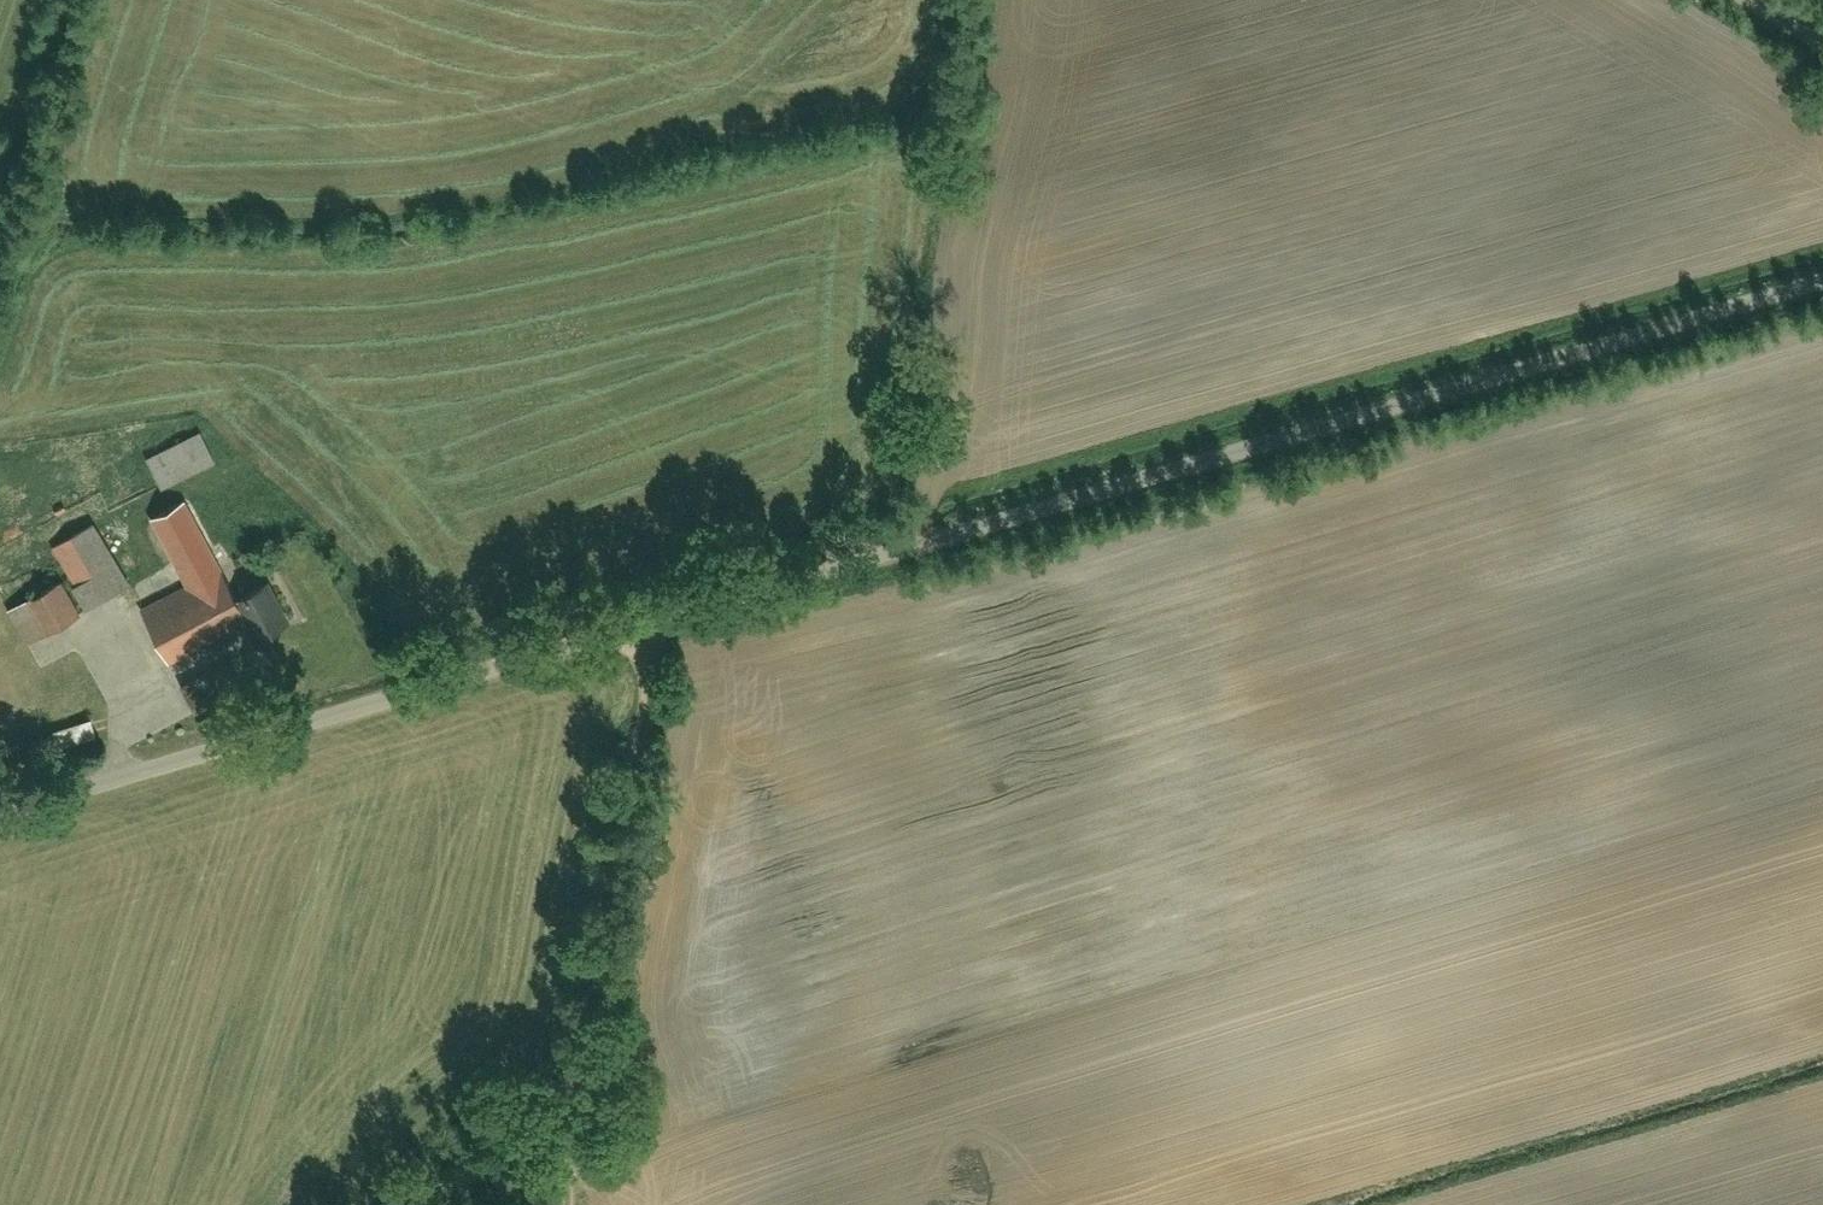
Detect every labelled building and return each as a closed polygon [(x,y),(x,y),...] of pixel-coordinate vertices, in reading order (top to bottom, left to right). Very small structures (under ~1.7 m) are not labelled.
[(148,458),(163,490),(216,466),(201,433),(148,458)] [(189,593),(141,616),(173,679),(261,636),(194,501),(153,521),(189,593)] [(90,611),(132,587),(97,527),(55,551),(90,611)] [(1,604),(29,649),(87,614),(58,568),(1,604)] [(41,729),(54,760),(97,742),(84,711),(41,729)]
